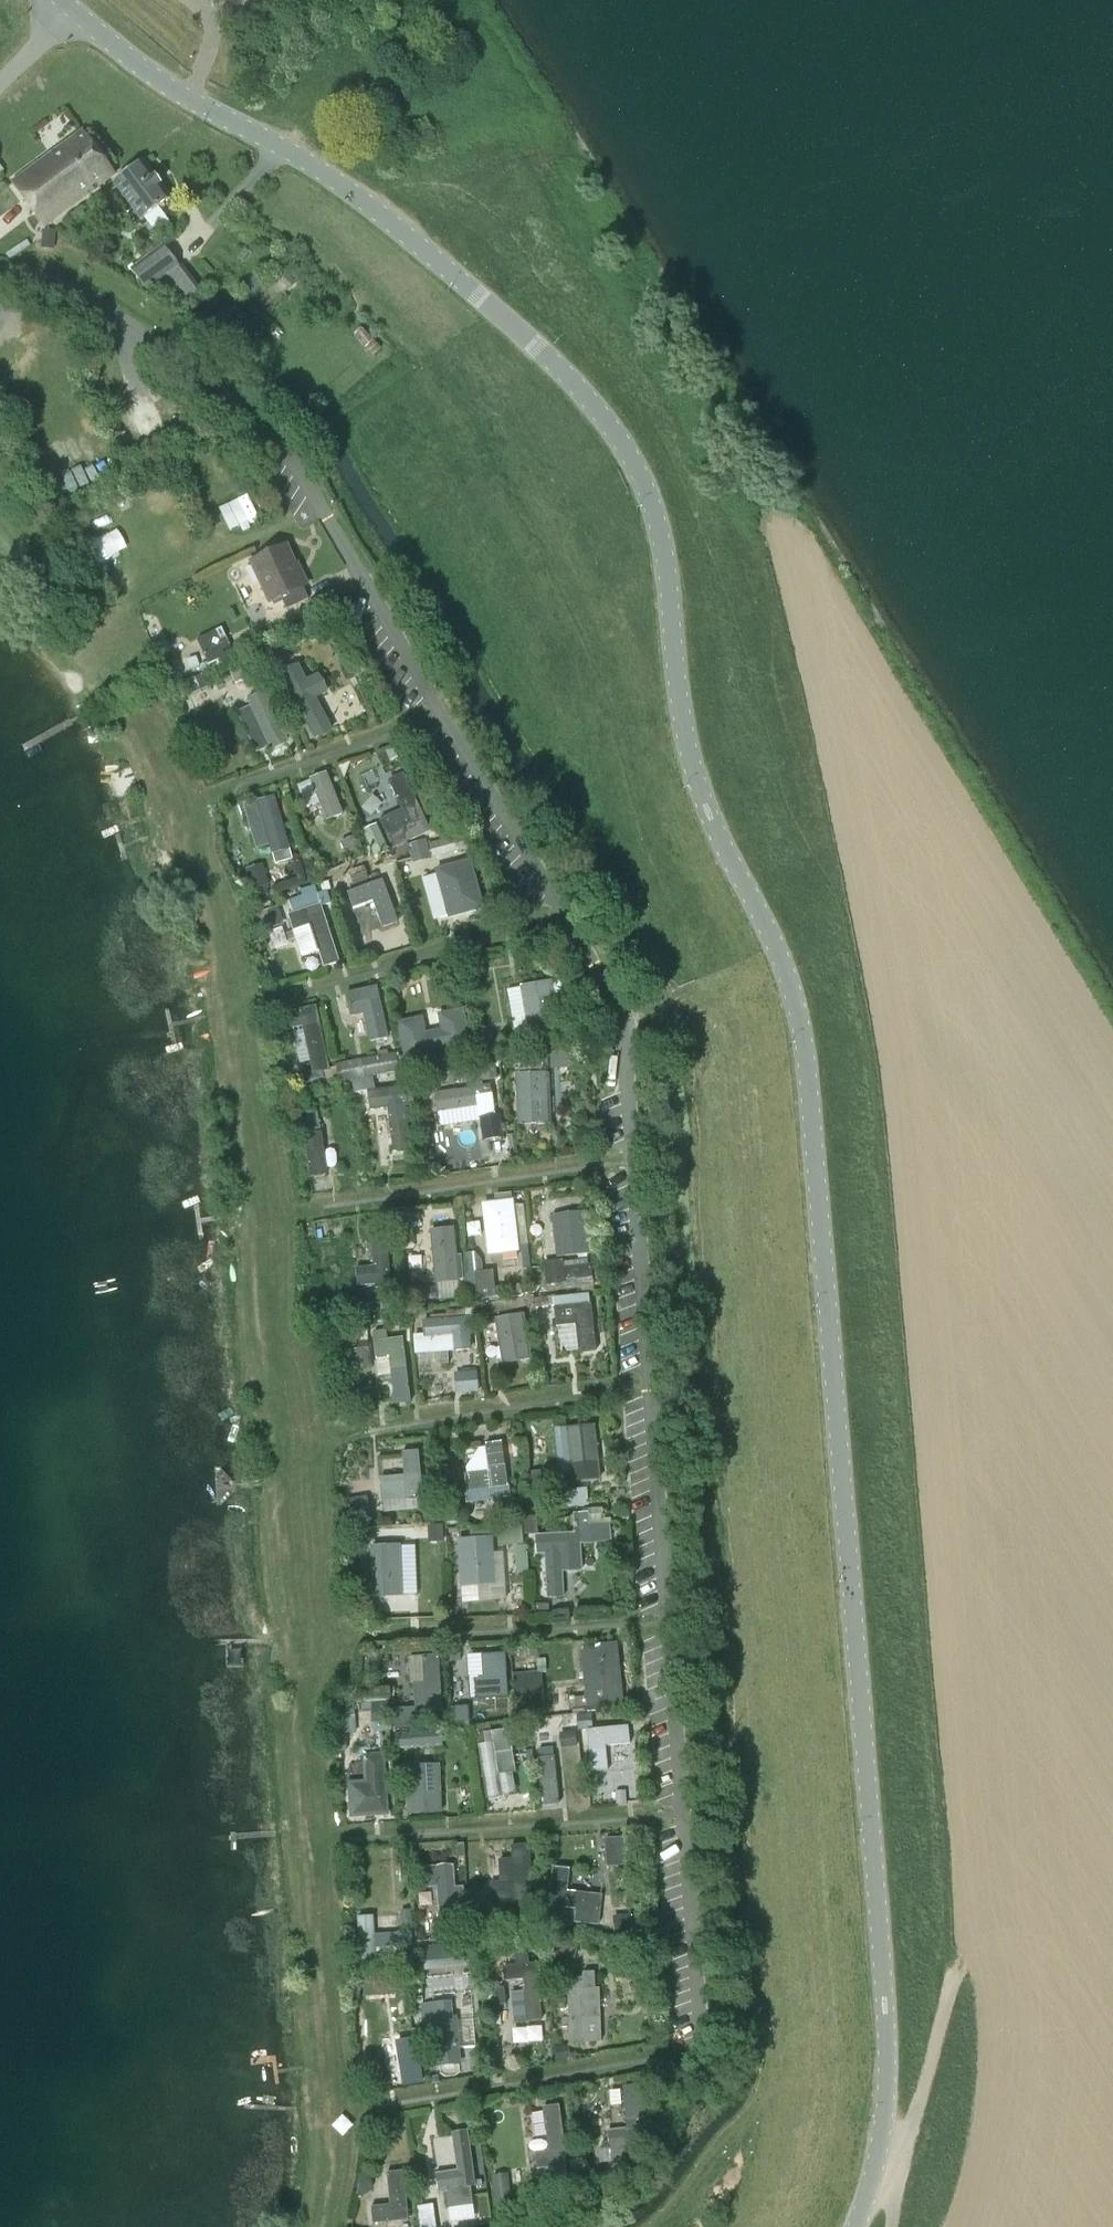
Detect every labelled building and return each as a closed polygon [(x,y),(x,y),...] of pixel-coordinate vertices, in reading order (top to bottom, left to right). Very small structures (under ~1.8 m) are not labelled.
[(45,228),(115,175),(83,132),(12,185),(45,228)] [(142,221),(171,199),(169,196),(169,193),(166,189),(163,188),(144,163),(114,184),(134,210),(126,216),(132,224),(140,218),(142,221)] [(43,231),(42,242),(55,243),(56,232),(43,231)] [(27,241),(6,255),(10,260),(30,246),(27,241)] [(148,290),(178,267),(163,247),(132,270),(148,290)] [(360,329),(353,336),(373,356),(381,349),(360,329)] [(146,504),(157,515),(170,503),(159,492),(146,504)] [(223,504),(229,527),(258,520),(252,496),(223,504)] [(287,610),(309,600),(303,588),(307,586),(301,573),(297,575),(285,547),(253,562),(272,602),(282,598),(287,610)] [(223,632),(199,644),(210,666),(234,654),(223,632)] [(272,661),(266,664),(272,677),(287,669),(278,651),(269,655),(272,661)] [(197,657),(187,661),(191,670),(200,667),(197,657)] [(254,661),(230,672),(236,684),(245,679),(250,689),(264,682),(254,661)] [(326,697),(317,679),(309,683),(301,668),(283,677),(315,736),(332,727),(319,701),(326,697)] [(363,673),(356,677),(361,687),(368,684),(363,673)] [(202,676),(187,682),(192,694),(207,688),(202,676)] [(265,693),(248,701),(251,707),(270,747),(271,751),(288,743),(265,693)] [(326,775),(298,786),(307,807),(320,802),(327,821),(343,815),(326,775)] [(431,832),(405,777),(390,784),(402,810),(380,820),(393,850),(431,832)] [(275,797),(258,802),(270,845),(275,865),(292,860),(275,797)] [(377,825),(363,831),(375,858),(389,851),(377,825)] [(465,835),(429,844),(433,859),(469,849),(465,835)] [(357,836),(344,841),(349,855),(362,850),(357,836)] [(426,841),(408,845),(412,860),(430,855),(426,841)] [(485,912),(471,862),(437,871),(451,921),(485,912)] [(364,866),(351,871),(356,884),(369,879),(364,866)] [(264,869),(248,874),(253,891),(256,890),(258,897),(268,894),(266,887),(269,886),(264,869)] [(355,910),(374,903),(383,928),(396,923),(382,881),(349,893),(355,910)] [(329,883),(322,885),(323,891),(331,889),(329,883)] [(303,897),(288,902),(293,915),(322,905),(323,907),(332,904),(327,891),(318,894),(315,886),(301,890),(303,897)] [(302,958),(320,952),(325,968),(341,963),(323,907),(322,905),(293,915),(289,916),(302,958)] [(276,908),(260,913),(266,931),(282,926),(276,908)] [(522,988),(508,991),(515,1030),(529,1028),(531,1027),(557,1023),(554,1002),(557,1001),(556,997),(563,996),(561,983),(551,985),(550,983),(522,988)] [(389,1037),(378,988),(346,995),(351,1016),(364,1014),(370,1041),(389,1037)] [(331,1070),(317,1005),(284,1012),(288,1029),(303,1026),(314,1074),(323,1072),(331,1070)] [(471,1042),(464,1010),(439,1015),(442,1029),(426,1033),(423,1019),(399,1024),(405,1056),(471,1042)] [(557,1023),(531,1027),(533,1041),(560,1036),(557,1023)] [(549,1070),(569,1070),(569,1052),(549,1052),(549,1070)] [(396,1054),(336,1065),(340,1083),(399,1072),(396,1054)] [(543,1056),(512,1057),(512,1071),(543,1070),(543,1056)] [(495,1063),(458,1068),(460,1084),(498,1079),(495,1063)] [(314,1074),(299,1077),(302,1089),(325,1084),(323,1072),(314,1074)] [(535,1074),(518,1075),(519,1125),(538,1125),(535,1074)] [(373,1078),(352,1081),(355,1094),(376,1090),(373,1078)] [(490,1087),(435,1095),(438,1113),(492,1105),(490,1087)] [(407,1106),(405,1088),(369,1093),(371,1111),(389,1109),(394,1152),(411,1150),(405,1106),(407,1106)] [(311,1114),(302,1116),(304,1128),(313,1126),(311,1114)] [(484,1140),(503,1138),(500,1116),(480,1119),(484,1140)] [(321,1134),(304,1136),(310,1174),(310,1179),(327,1176),(321,1134)] [(517,1238),(511,1193),(495,1195),(496,1202),(484,1204),(488,1241),(517,1238)] [(593,1252),(588,1214),(553,1219),(558,1256),(593,1252)] [(452,1227),(430,1229),(436,1281),(457,1279),(452,1227)] [(390,1287),(385,1229),(370,1230),(374,1267),(357,1269),(359,1287),(376,1285),(376,1288),(390,1287)] [(528,1247),(521,1247),(524,1270),(530,1269),(528,1247)] [(475,1253),(466,1254),(467,1278),(469,1305),(504,1301),(502,1288),(495,1288),(493,1272),(483,1273),(481,1260),(475,1253)] [(591,1265),(564,1268),(567,1289),(577,1288),(576,1281),(592,1279),(591,1265)] [(606,1270),(595,1271),(596,1281),(608,1279),(606,1270)] [(546,1286),(534,1288),(535,1299),(547,1297),(546,1286)] [(390,1287),(376,1288),(377,1305),(392,1304),(390,1287)] [(425,1288),(414,1288),(415,1302),(426,1301),(425,1288)] [(589,1295),(554,1299),(554,1308),(555,1308),(556,1308),(590,1304),(589,1295)] [(554,1299),(535,1301),(536,1310),(554,1308),(554,1299)] [(581,1354),(598,1352),(593,1304),(590,1304),(556,1308),(558,1326),(577,1324),(581,1354)] [(490,1305),(477,1307),(478,1317),(492,1315),(490,1305)] [(530,1358),(523,1315),(496,1319),(503,1362),(530,1358)] [(471,1349),(468,1318),(423,1322),(424,1336),(415,1337),(416,1353),(449,1351),(448,1339),(455,1338),(456,1350),(471,1349)] [(386,1332),(375,1333),(376,1343),(387,1341),(386,1332)] [(409,1402),(402,1339),(387,1341),(376,1343),(374,1343),(376,1359),(389,1357),(395,1404),(409,1402)] [(356,1354),(353,1354),(355,1369),(372,1367),(371,1352),(370,1353),(369,1347),(355,1348),(356,1354)] [(477,1372),(460,1373),(461,1393),(479,1392),(477,1372)] [(351,1379),(332,1382),(335,1397),(353,1394),(351,1379)] [(600,1471),(596,1426),(569,1429),(571,1448),(573,1473),(573,1474),(600,1471)] [(506,1487),(501,1444),(485,1446),(488,1473),(465,1476),(467,1492),(472,1491),(490,1489),(506,1487)] [(571,1448),(557,1449),(559,1474),(573,1473),(571,1448)] [(423,1498),(419,1454),(403,1455),(405,1483),(381,1485),(382,1501),(423,1498)] [(543,1471),(529,1473),(531,1494),(545,1492),(543,1471)] [(453,1482),(445,1490),(456,1500),(463,1491),(453,1482)] [(490,1489),(472,1491),(473,1503),(508,1498),(506,1487),(490,1489)] [(566,1491),(546,1493),(547,1510),(567,1508),(566,1491)] [(522,1498),(499,1500),(501,1522),(524,1520),(522,1498)] [(443,1525),(428,1526),(429,1542),(444,1542),(443,1525)] [(523,1525),(497,1527),(499,1548),(524,1546),(523,1525)] [(471,1539),(493,1537),(492,1527),(470,1529),(471,1539)] [(565,1597),(563,1571),(582,1570),(580,1535),(536,1537),(537,1554),(546,1553),(548,1598),(565,1597)] [(497,1584),(494,1540),(459,1542),(462,1587),(497,1584)] [(401,1545),(371,1546),(373,1598),(403,1597),(403,1596),(401,1547),(401,1545)] [(528,1546),(516,1547),(517,1574),(529,1573),(528,1546)] [(549,1604),(536,1605),(536,1613),(549,1612),(549,1604)] [(625,1709),(619,1643),(601,1645),(600,1648),(586,1649),(583,1654),(588,1712),(625,1709)] [(476,1700),(507,1698),(504,1655),(483,1657),(484,1678),(475,1679),(476,1700)] [(417,1709),(395,1711),(397,1729),(431,1727),(430,1713),(443,1712),(439,1656),(424,1657),(410,1658),(412,1685),(415,1685),(417,1709)] [(520,1671),(523,1709),(547,1707),(543,1669),(520,1671)] [(584,1698),(575,1699),(576,1708),(585,1708),(584,1698)] [(389,1703),(362,1704),(362,1714),(376,1714),(377,1733),(390,1732),(389,1703)] [(450,1727),(470,1726),(469,1707),(449,1708),(450,1727)] [(592,1714),(577,1716),(578,1731),(593,1730),(592,1714)] [(608,1770),(606,1747),(630,1744),(629,1727),(587,1731),(591,1772),(608,1770)] [(485,1732),(476,1734),(478,1744),(487,1798),(503,1796),(500,1775),(516,1772),(509,1729),(493,1731),(485,1732)] [(413,1733),(395,1735),(396,1749),(415,1748),(415,1749),(443,1748),(442,1730),(413,1732),(413,1733)] [(576,1732),(562,1734),(564,1748),(577,1746),(576,1732)] [(539,1759),(544,1807),(560,1805),(555,1757),(554,1757),(553,1749),(538,1750),(539,1759)] [(389,1815),(386,1757),(363,1758),(365,1785),(349,1786),(351,1817),(389,1815)] [(439,1766),(407,1767),(409,1815),(441,1813),(439,1766)] [(626,1791),(616,1792),(617,1805),(627,1804),(626,1791)] [(627,1838),(605,1840),(606,1851),(627,1849),(627,1838)] [(457,1858),(464,1858),(464,1844),(456,1845),(457,1858)] [(503,1884),(492,1885),(494,1917),(517,1915),(516,1902),(534,1901),(530,1846),(512,1848),(512,1859),(501,1860),(503,1884)] [(437,1868),(420,1869),(422,1889),(438,1888),(441,1926),(466,1924),(463,1888),(456,1889),(454,1866),(437,1868)] [(553,1867),(549,1907),(576,1910),(575,1923),(598,1926),(601,1895),(567,1891),(570,1869),(553,1867)] [(547,1911),(547,1921),(565,1923),(566,1913),(547,1911)] [(411,1912),(402,1912),(402,1927),(412,1926),(411,1912)] [(631,1915),(613,1916),(615,1934),(633,1933),(631,1915)] [(374,1918),(358,1918),(361,1965),(377,1964),(377,1963),(376,1949),(375,1936),(374,1918)] [(544,1939),(532,1940),(532,1952),(545,1951),(544,1939)] [(496,1945),(483,1947),(484,1961),(493,1960),(497,1954),(496,1945)] [(446,1946),(425,1948),(427,1970),(448,1968),(446,1946)] [(412,1947),(376,1949),(377,1963),(397,1962),(398,1971),(413,1970),(412,1947)] [(516,1966),(505,1967),(506,1981),(523,1980),(525,1994),(511,1995),(513,2021),(527,2020),(541,2019),(537,1978),(542,1978),(541,1964),(531,1965),(530,1954),(515,1956),(516,1966)] [(583,1979),(568,1979),(570,2044),(586,2043),(586,2041),(602,2041),(601,1989),(595,1989),(594,1973),(583,1973),(583,1979)] [(504,1988),(493,1989),(494,2006),(506,2005),(504,1988)] [(379,1989),(368,1990),(369,2001),(375,2000),(379,1995),(379,1989)] [(451,2003),(423,2005),(425,2022),(433,2021),(436,2021),(439,2066),(442,2066),(445,2069),(455,2068),(458,2065),(459,2064),(456,2018),(452,2018),(451,2003)] [(416,2038),(396,2041),(400,2062),(401,2062),(417,2059),(419,2059),(416,2038)] [(417,2059),(401,2062),(405,2088),(419,2086),(421,2085),(417,2059)] [(628,2129),(608,2131),(612,2164),(645,2161),(640,2110),(645,2109),(643,2087),(637,2088),(637,2086),(623,2087),(628,2129)] [(549,2153),(535,2154),(537,2170),(548,2169),(567,2166),(559,2106),(544,2108),(549,2153)] [(457,2171),(438,2174),(440,2191),(446,2191),(471,2187),(476,2187),(469,2131),(453,2133),(457,2171)] [(567,2166),(548,2169),(550,2182),(568,2180),(567,2166)] [(362,2170),(359,2192),(372,2193),(375,2172),(362,2170)] [(390,2206),(371,2208),(373,2225),(409,2221),(404,2173),(387,2175),(390,2206)] [(508,2175),(493,2176),(496,2203),(511,2201),(508,2175)] [(471,2187),(446,2191),(449,2209),(473,2206),(471,2187)] [(433,2205),(418,2207),(419,2217),(435,2216),(433,2205)]
